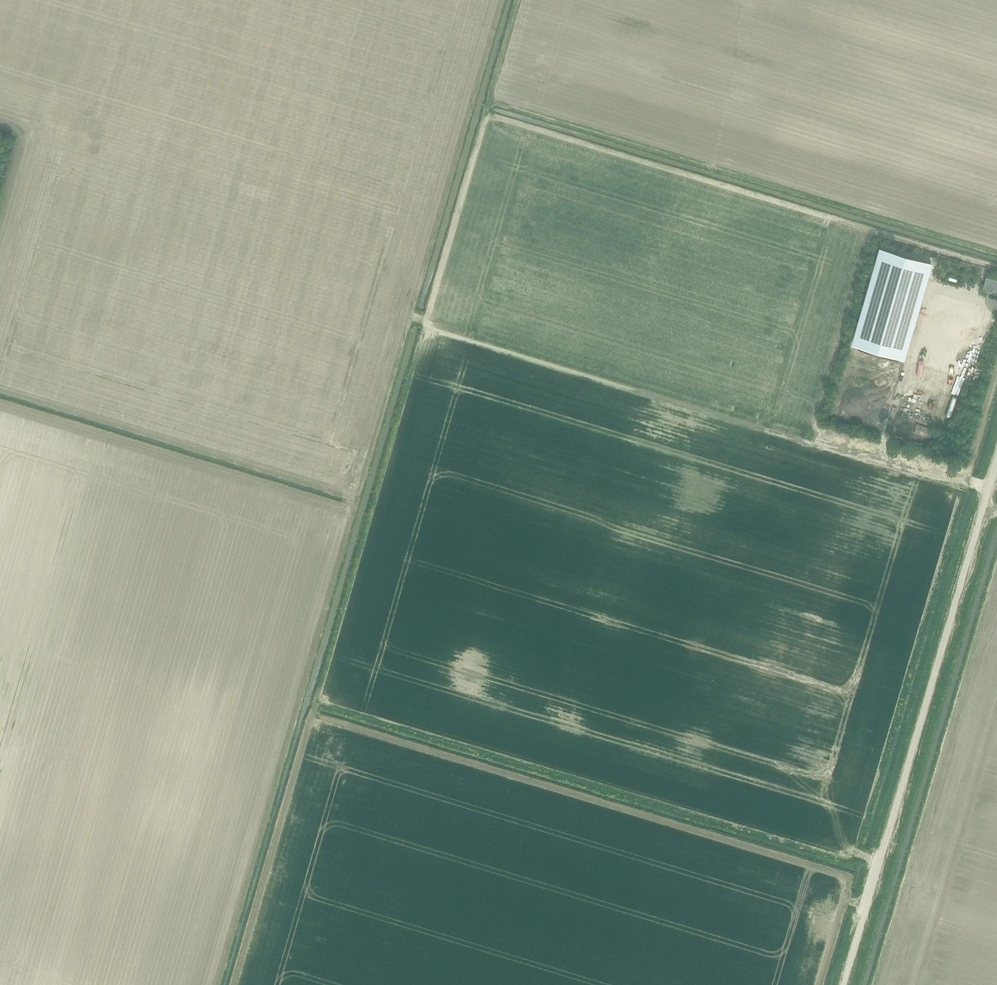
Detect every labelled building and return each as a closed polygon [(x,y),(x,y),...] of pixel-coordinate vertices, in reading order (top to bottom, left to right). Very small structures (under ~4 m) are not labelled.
[(926,252),(878,237),(849,336),(898,348),(926,252)] [(983,290),(996,294),(996,279),(987,276),(983,290)]
